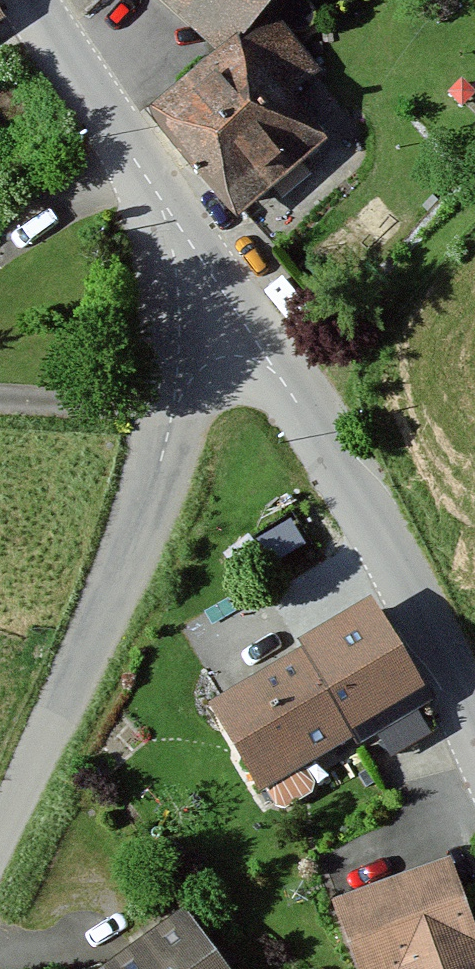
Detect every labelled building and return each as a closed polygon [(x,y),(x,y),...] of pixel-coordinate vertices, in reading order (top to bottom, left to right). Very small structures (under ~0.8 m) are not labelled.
[(227,54),(278,0),(166,0),(227,54)] [(326,75),(277,16),(161,113),(210,172),(240,208),(323,139),(292,103),(326,75)] [(428,707),(368,602),(207,694),(267,799),(428,707)] [(336,905),(360,968),(474,968),(474,920),(453,861),(336,905)] [(182,908),(104,968),(230,968),(182,908)]
